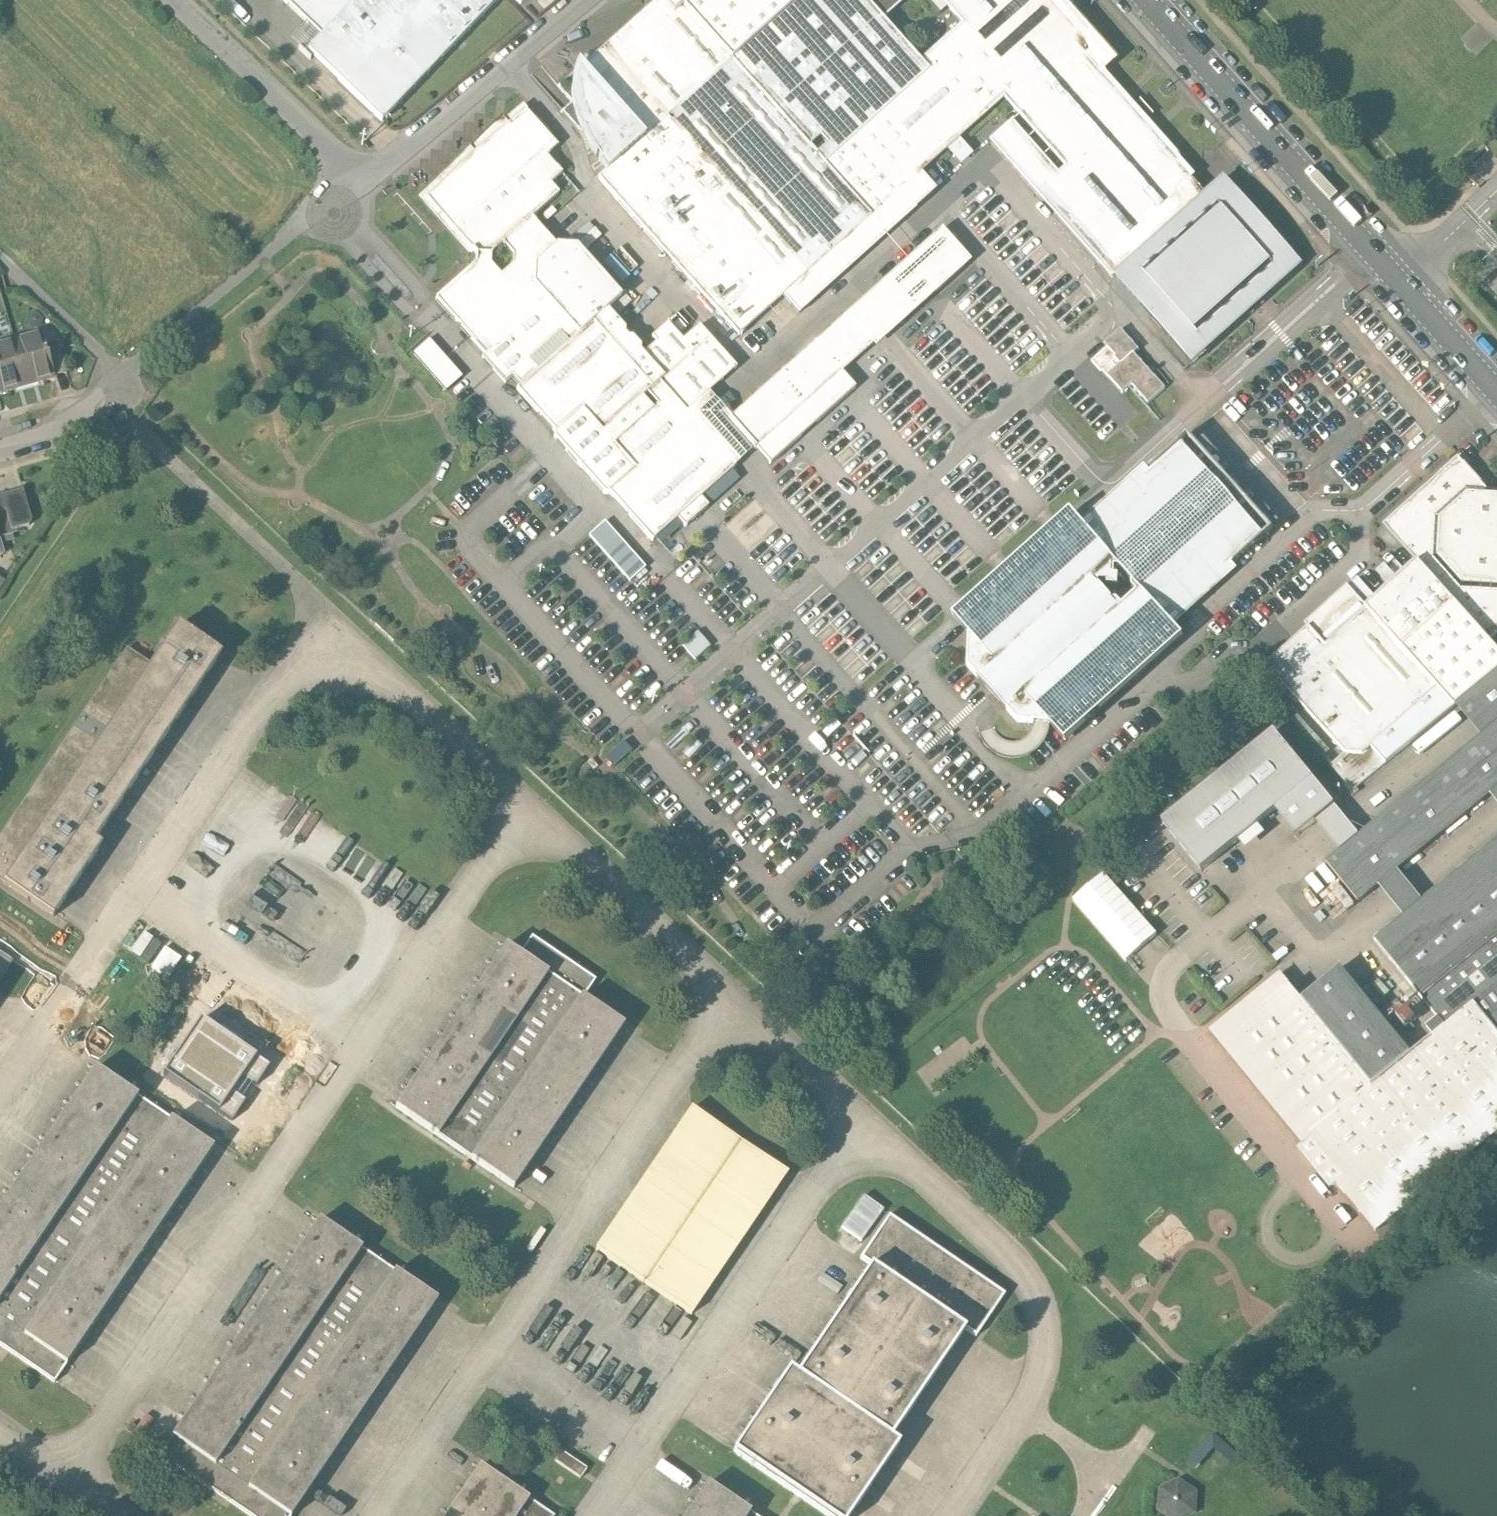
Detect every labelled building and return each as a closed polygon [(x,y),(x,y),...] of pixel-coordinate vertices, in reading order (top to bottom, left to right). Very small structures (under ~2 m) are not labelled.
[(309,26),(320,36),(355,0),(282,0),(309,26)] [(309,26),(293,44),(305,55),(308,52),(382,121),(497,0),(355,0),(320,36),(309,26)] [(576,115),(583,132),(594,153),(607,172),(598,179),(739,336),(783,297),(799,314),(919,206),(936,190),(921,173),(945,150),(960,166),(973,155),(959,139),(1003,98),(1018,115),(992,139),(1115,275),(1207,195),(1193,179),(1196,176),(1104,73),(1117,61),(1071,9),(1074,6),(1069,0),(941,0),(963,25),(920,63),(882,20),(905,0),(658,0),(658,1),(609,45),(590,53),(584,68),(583,68),(581,70),(582,70),(579,72),(578,70),(579,70),(577,68),(574,75),(572,83),(572,98),(576,115)] [(744,461),(757,449),(730,419),(719,406),(708,394),(737,368),(700,327),(683,341),(668,324),(652,338),(657,343),(643,355),(641,352),(641,347),(633,338),(629,338),(626,335),(626,330),(608,310),(622,297),(578,247),(557,246),(532,218),(559,193),(551,184),(563,173),(547,157),(558,146),(526,110),(505,127),(501,123),(496,127),(495,135),(473,153),(428,198),(477,254),(476,263),(436,299),(479,348),(483,345),(489,352),(482,358),(505,384),(512,378),(521,387),(517,390),(556,434),(555,435),(554,438),(605,494),(608,495),(610,493),(653,542),(678,519),(685,527),(708,507),(701,498),(744,461)] [(1207,195),(1115,275),(1192,363),(1256,306),(1302,265),(1225,178),(1207,195)] [(941,230),(730,419),(757,449),(770,464),(856,388),(842,372),(933,290),(936,292),(964,266),(961,263),(961,259),(964,256),(941,230)] [(1122,392),(1123,393),(1132,385),(1149,403),(1166,388),(1135,354),(1140,349),(1121,329),(1105,343),(1108,347),(1092,361),(1101,371),(1103,370),(1108,375),(1107,376),(1109,377),(1122,391),(1122,392)] [(42,334),(15,341),(27,384),(54,377),(53,375),(47,353),(42,334)] [(443,390),(460,376),(429,338),(412,352),(443,390)] [(27,384),(15,341),(0,345),(0,390),(1,392),(27,384)] [(53,375),(65,372),(59,349),(47,353),(53,375)] [(1042,724),(1051,725),(1066,742),(1184,637),(1167,619),(1263,533),(1229,497),(1239,487),(1232,479),(1225,472),(1215,481),(1182,444),(1094,525),(1091,522),(1084,527),(1076,517),(1071,512),(955,619),(958,622),(970,636),(969,668),(988,690),(1018,723),(1042,724)] [(1455,708),(1496,673),(1496,650),(1489,642),(1496,635),(1496,492),(1487,491),(1458,460),(1433,482),(1384,526),(1417,562),(1399,578),(1392,570),(1381,580),(1388,588),(1376,599),(1358,578),(1325,608),(1324,607),(1305,625),(1308,628),(1252,679),(1276,705),(1291,692),(1345,753),(1331,766),(1353,791),(1455,708)] [(0,497),(0,538),(13,534),(12,530),(29,525),(32,517),(25,489),(0,497)] [(646,567),(605,522),(589,536),(630,582),(646,567)] [(0,842),(0,878),(51,911),(219,650),(177,623),(151,663),(126,647),(0,842)] [(1455,708),(1480,739),(1359,837),(1340,852),(1327,864),(1358,903),(1378,886),(1404,917),(1375,941),(1445,1027),(1474,1003),(1489,1021),(1488,1022),(1496,1034),(1496,841),(1423,902),(1397,870),(1489,795),(1496,804),(1496,673),(1455,708)] [(1340,852),(1359,837),(1274,733),(1163,824),(1202,872),(1239,842),(1246,851),(1266,835),(1258,826),(1275,811),(1296,837),(1315,822),(1340,852)] [(1126,962),(1157,936),(1105,876),(1074,902),(1126,962)] [(507,942),(396,1108),(516,1187),(629,1018),(589,992),(599,978),(533,935),(522,952),(507,942)] [(14,962),(0,953),(0,982),(14,962)] [(1410,1055),(1340,969),(1303,999),(1373,1085),(1410,1055)] [(1445,1027),(1410,1055),(1373,1085),(1303,999),(1302,1000),(1281,974),(1210,1032),(1302,1145),(1297,1149),(1330,1189),(1337,1184),(1376,1231),(1415,1200),(1415,1190),(1456,1157),(1466,1158),(1496,1132),(1496,1034),(1488,1022),(1489,1021),(1474,1003),(1445,1027)] [(0,1207),(0,1345),(53,1382),(215,1147),(97,1066),(0,1207)] [(597,1250),(695,1316),(790,1173),(694,1106),(597,1250)] [(734,1449),(835,1515),(855,1515),(905,1441),(894,1434),(964,1329),(978,1338),(1006,1296),(888,1217),(861,1258),(873,1266),(802,1372),(791,1364),(734,1449)] [(160,1454),(252,1515),(289,1515),(436,1297),(319,1219),(160,1454)] [(443,1515),(552,1515),(477,1466),(443,1515)] [(685,1515),(756,1515),(707,1483),(685,1515)]
